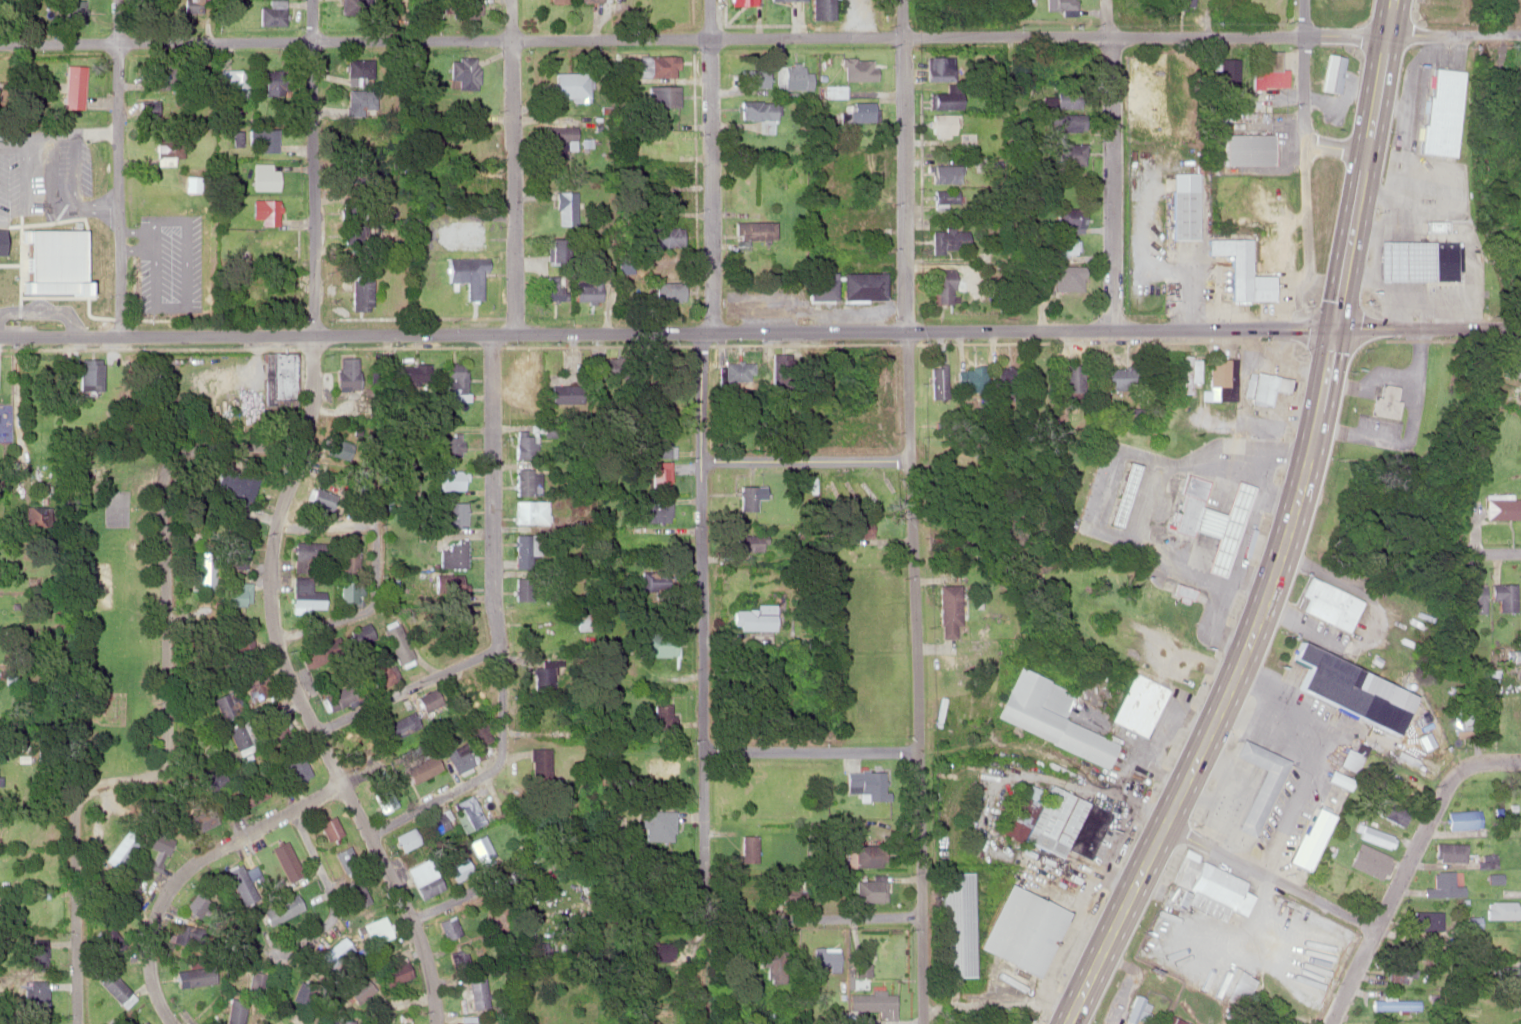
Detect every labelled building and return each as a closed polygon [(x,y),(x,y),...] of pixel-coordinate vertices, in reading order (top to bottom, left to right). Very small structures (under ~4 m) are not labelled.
[(85,0),(65,0),(65,23),(85,23),(85,0)] [(284,0),(267,0),(267,6),(257,6),(257,25),(284,25),(284,0)] [(477,0),(451,0),(451,18),(477,18),(477,0)] [(809,18),(834,18),(834,0),(809,0),(809,18)] [(1047,11),(1076,11),(1076,0),(1047,0),(1047,11)] [(1252,87),(1286,87),(1286,68),(1278,68),(1278,50),(1252,50),(1252,87)] [(951,55),(922,55),(922,79),(951,79),(951,55)] [(1340,55),(1323,56),(1325,91),(1343,90),(1340,55)] [(674,56),(647,56),(647,78),(674,78),(674,56)] [(477,89),(477,57),(449,57),(449,89),(477,89)] [(839,79),(873,79),(873,57),(839,57),(839,79)] [(807,62),(782,62),(782,89),(807,89),(807,62)] [(82,65),(62,65),(62,108),(82,108),(82,65)] [(1418,153),(1453,156),(1463,70),(1428,66),(1418,153)] [(742,86),(766,86),(766,68),(742,68),(742,86)] [(291,70),(265,70),(265,95),(291,95),(291,70)] [(250,71),(221,71),(221,85),(230,85),(230,97),(250,97),(250,71)] [(587,73),(551,73),(551,97),(569,97),(569,101),(587,101),(587,73)] [(677,106),(677,85),(647,85),(647,106),(677,106)] [(349,108),(363,108),(363,91),(349,91),(349,108)] [(928,98),(928,109),(958,109),(958,98),(928,98)] [(159,117),(159,100),(139,100),(139,117),(159,117)] [(875,101),(845,101),(845,121),(875,121),(875,101)] [(741,117),(770,117),(770,102),(741,102),(741,117)] [(927,134),(953,134),(953,113),(927,113),(927,134)] [(1081,113),(1048,113),(1048,130),(1081,130),(1081,113)] [(542,142),(563,142),(563,149),(575,149),(575,126),(542,126),(542,142)] [(278,152),(278,129),(251,129),(251,153),(278,152)] [(449,153),(477,153),(477,134),(449,134),(449,153)] [(1271,134),(1224,134),(1224,164),(1271,164),(1271,134)] [(183,157),(183,139),(156,139),(156,166),(175,166),(175,157),(183,157)] [(1056,164),(1082,164),(1082,143),(1056,143),(1056,164)] [(852,152),(852,146),(839,146),(839,159),(834,159),(835,176),(875,176),(875,152),(852,152)] [(929,164),(929,182),(959,182),(959,164),(929,164)] [(250,165),(250,190),(276,190),(276,165),(250,165)] [(482,172),(448,172),(448,192),(482,192),(482,172)] [(342,174),(343,186),(355,185),(354,174),(342,174)] [(931,203),(956,203),(956,189),(931,189),(931,203)] [(1194,189),(1169,189),(1169,239),(1194,239),(1194,189)] [(574,225),(574,191),(553,191),(553,225),(574,225)] [(275,199),(253,199),(253,227),(275,227),(275,199)] [(876,224),(876,203),(845,203),(845,224),(876,224)] [(1080,207),(1056,207),(1055,231),(1080,231),(1080,207)] [(773,238),(773,221),(733,221),(733,238),(773,238)] [(678,226),(644,226),(644,247),(678,247),(678,226)] [(23,228),(22,291),(86,292),(87,229),(23,228)] [(966,250),(966,228),(929,228),(929,250),(966,250)] [(1051,237),(1051,256),(1075,256),(1075,237),(1051,237)] [(544,261),(561,261),(561,238),(544,238),(544,261)] [(1226,300),(1270,300),(1270,274),(1244,274),(1244,238),(1204,238),(1204,254),(1225,254),(1226,300)] [(1376,241),(1376,280),(1458,279),(1458,241),(1376,241)] [(445,258),(445,279),(463,278),(464,300),(479,300),(478,268),(484,268),(484,257),(445,258)] [(928,303),(949,303),(949,271),(928,271),(928,303)] [(1079,290),(1079,271),(1042,271),(1042,280),(1052,280),(1052,290),(1079,290)] [(838,272),(838,299),(881,299),(881,272),(838,272)] [(831,299),(831,273),(804,273),(804,299),(831,299)] [(596,275),(570,275),(570,302),(596,302),(596,275)] [(537,300),(561,300),(561,276),(537,276),(537,300)] [(350,311),(372,311),(372,279),(350,279),(350,311)] [(243,300),(281,300),(281,281),(243,281),(243,300)] [(680,281),(650,281),(650,301),(680,301),(680,281)] [(296,353),(264,353),(265,405),(296,405),(296,353)] [(1192,382),(1200,382),(1200,356),(1182,356),(1182,392),(1192,392),(1192,382)] [(358,389),(358,358),(336,358),(336,389),(358,389)] [(102,390),(102,359),(78,359),(78,390),(102,390)] [(1233,359),(1208,359),(1207,399),(1232,399),(1233,359)] [(722,381),(751,381),(751,362),(722,362),(722,381)] [(539,379),(539,363),(512,363),(512,387),(525,387),(525,379),(539,379)] [(401,364),(401,384),(429,384),(429,364),(401,364)] [(946,398),(946,364),(930,364),(930,398),(946,398)] [(1062,392),(1081,392),(1081,364),(1062,364),(1062,392)] [(465,401),(465,365),(442,365),(443,401),(465,401)] [(982,367),(957,367),(957,391),(982,391),(982,367)] [(1015,367),(991,367),(991,395),(1015,395),(1015,367)] [(1131,389),(1131,367),(1105,367),(1105,389),(1131,389)] [(1249,401),(1268,404),(1270,389),(1287,392),(1289,378),(1254,372),(1249,401)] [(1369,414),(1391,418),(1397,386),(1375,382),(1369,414)] [(580,403),(580,388),(548,388),(548,403),(580,403)] [(9,390),(0,390),(0,403),(9,403),(9,390)] [(646,450),(657,450),(657,458),(672,458),(672,432),(646,432),(646,450)] [(511,458),(529,458),(529,435),(511,435),(511,458)] [(438,456),(459,456),(459,437),(438,437),(438,456)] [(325,456),(344,456),(344,448),(325,448),(325,456)] [(1108,525),(1121,528),(1138,464),(1125,461),(1108,525)] [(652,490),(671,490),(671,462),(652,462),(652,490)] [(460,490),(460,468),(435,468),(436,490),(460,490)] [(511,494),(537,494),(537,469),(511,469),(511,494)] [(211,488),(248,501),(257,475),(248,472),(245,481),(217,471),(211,488)] [(1249,486),(1234,482),(1224,514),(1200,506),(1202,499),(1183,493),(1172,531),(1197,538),(1199,533),(1213,537),(1203,569),(1222,575),(1249,486)] [(757,511),(757,485),(740,485),(740,511),(757,511)] [(326,510),(331,496),(309,489),(304,502),(326,510)] [(672,497),(643,497),(643,522),(672,522),(672,497)] [(1520,518),(1520,497),(1485,497),(1485,518),(1520,518)] [(512,501),(512,522),(544,522),(544,501),(512,501)] [(437,502),(437,526),(464,526),(464,502),(437,502)] [(846,537),(870,537),(870,518),(846,518),(846,537)] [(245,533),(231,533),(231,568),(245,568),(245,533)] [(512,568),(531,568),(531,534),(512,534),(512,568)] [(734,551),(763,551),(763,535),(734,535),(734,551)] [(441,541),(441,567),(465,567),(465,541),(441,541)] [(321,543),(290,543),(290,559),(321,559),(321,543)] [(356,550),(339,550),(339,572),(356,572),(356,550)] [(301,571),(301,561),(290,561),(290,571),(301,571)] [(669,571),(641,571),(641,590),(669,590),(669,571)] [(305,607),(321,607),(321,592),(309,591),(309,577),(290,577),(289,613),(305,613),(305,607)] [(338,601),(363,601),(363,580),(338,580),(338,601)] [(1363,599),(1317,580),(1304,612),(1350,631),(1363,599)] [(229,604),(249,604),(249,582),(229,582),(229,604)] [(1515,611),(1515,583),(1490,583),(1490,599),(1498,599),(1498,611),(1515,611)] [(939,584),(938,637),(958,637),(959,585),(939,584)] [(1462,602),(1473,602),(1473,612),(1484,612),(1484,584),(1462,584),(1462,602)] [(589,629),(589,614),(574,614),(574,629),(589,629)] [(375,637),(368,622),(347,632),(354,646),(375,637)] [(397,664),(412,657),(399,628),(384,635),(397,664)] [(252,651),(250,630),(232,632),(234,653),(252,651)] [(672,630),(635,630),(635,656),(672,656),(672,630)] [(1393,732),(1411,691),(1296,642),(1289,658),(1305,664),(1294,690),(1393,732)] [(299,655),(306,668),(322,659),(315,646),(299,655)] [(394,681),(391,675),(394,673),(387,658),(366,667),(376,689),(394,681)] [(529,690),(550,690),(550,666),(529,666),(529,690)] [(1014,666),(993,719),(1108,766),(1118,742),(1064,719),(1075,691),(1014,666)] [(270,689),(264,672),(245,679),(251,697),(270,689)] [(1147,736),(1167,686),(1133,672),(1113,722),(1147,736)] [(448,681),(463,715),(482,707),(472,685),(466,688),(461,675),(448,681)] [(321,695),(329,712),(362,695),(355,679),(321,695)] [(442,702),(434,688),(416,698),(424,712),(442,702)] [(213,696),(222,719),(235,714),(226,691),(213,696)] [(669,729),(669,704),(650,704),(650,729),(669,729)] [(292,729),(280,708),(259,720),(271,741),(292,729)] [(420,726),(412,710),(383,727),(392,742),(420,726)] [(261,742),(247,717),(227,728),(241,754),(261,742)] [(490,755),(486,740),(488,740),(484,720),(468,723),(476,757),(490,755)] [(1286,759),(1239,739),(1231,756),(1260,769),(1234,828),(1252,836),(1286,759)] [(451,770),(471,768),(469,745),(449,747),(451,770)] [(550,748),(531,748),(531,782),(550,782),(550,748)] [(1363,754),(1346,748),(1339,764),(1356,771),(1363,754)] [(442,768),(434,754),(405,769),(413,784),(442,768)] [(277,768),(287,786),(310,774),(299,755),(277,768)] [(884,800),(884,770),(845,770),(845,790),(856,790),(856,800),(884,800)] [(267,797),(259,780),(238,790),(246,807),(267,797)] [(1112,811),(1050,785),(1047,792),(1024,782),(1003,831),(1062,857),(1065,847),(1091,859),(1112,811)] [(380,812),(395,805),(388,786),(372,792),(380,812)] [(486,821),(472,794),(453,803),(466,831),(486,821)] [(1410,813),(1386,798),(1378,812),(1402,826),(1410,813)] [(1308,870),(1332,814),(1312,805),(1288,861),(1308,870)] [(196,833),(216,821),(208,808),(188,821),(196,833)] [(674,810),(645,810),(645,840),(673,841),(674,810)] [(1481,828),(1481,810),(1448,810),(1448,828),(1481,828)] [(455,828),(450,812),(427,818),(432,834),(455,828)] [(322,841),(338,833),(329,815),(313,822),(322,841)] [(1359,834),(1389,849),(1395,837),(1365,822),(1359,834)] [(399,852),(418,844),(412,828),(393,835),(399,852)] [(155,870),(169,840),(150,831),(142,847),(156,854),(150,868),(155,870)] [(482,865),(496,859),(485,834),(471,840),(482,865)] [(755,862),(755,834),(739,834),(739,862),(755,862)] [(129,846),(117,838),(101,862),(114,870),(129,846)] [(267,847),(282,881),(297,875),(282,840),(267,847)] [(1349,863),(1381,880),(1393,858),(1360,841),(1349,863)] [(1467,843),(1435,843),(1435,860),(1467,860),(1467,843)] [(329,853),(339,870),(353,861),(343,844),(329,853)] [(880,845),(853,844),(853,866),(880,866),(880,845)] [(1245,880),(1198,859),(1200,854),(1187,848),(1172,882),(1244,914),(1253,895),(1241,890),(1245,880)] [(1484,866),(1498,865),(1497,853),(1483,854),(1484,866)] [(1314,875),(1327,882),(1334,866),(1320,860),(1314,875)] [(442,889),(430,861),(407,872),(419,899),(442,889)] [(251,865),(238,871),(236,865),(222,871),(237,905),(263,893),(251,865)] [(972,871),(942,871),(942,976),(973,976),(972,871)] [(1435,887),(1424,887),(1424,896),(1463,896),(1463,885),(1454,885),(1454,871),(1435,871),(1435,887)] [(107,891),(123,905),(137,891),(121,876),(107,891)] [(853,902),(883,902),(883,877),(853,877),(853,902)] [(366,901),(355,879),(340,887),(350,908),(366,901)] [(978,949),(1040,976),(1069,910),(1007,883),(978,949)] [(32,889),(32,897),(46,897),(46,890),(32,889)] [(257,912),(265,927),(299,908),(291,893),(257,912)] [(1488,901),(1488,918),(1520,918),(1520,901),(1488,901)] [(1413,929),(1443,929),(1443,910),(1413,910),(1413,929)] [(436,921),(442,939),(458,934),(452,915),(436,921)] [(389,936),(381,916),(358,926),(366,945),(389,936)] [(543,960),(544,942),(523,942),(522,960),(543,960)] [(671,942),(642,942),(642,961),(671,961),(671,942)] [(29,971),(48,971),(48,946),(29,946),(29,971)] [(811,947),(811,964),(837,964),(837,947),(811,947)] [(468,966),(464,949),(451,951),(454,969),(468,966)] [(786,950),(763,950),(763,979),(786,979),(786,950)] [(238,953),(227,951),(226,958),(236,960),(238,953)] [(388,962),(390,966),(377,972),(384,988),(410,976),(401,956),(388,962)] [(1387,973),(1408,986),(1416,974),(1395,961),(1387,973)] [(868,975),(868,963),(852,964),(852,975),(868,975)] [(1495,984),(1516,984),(1516,966),(1495,966),(1495,984)] [(122,1009),(134,997),(105,968),(93,980),(122,1009)] [(260,994),(264,975),(249,971),(245,990),(260,994)] [(467,976),(471,1009),(488,1008),(484,975),(467,976)] [(344,991),(355,1005),(373,990),(362,976),(344,991)] [(892,992),(847,993),(848,1020),(893,1019),(892,992)] [(1147,1023),(1155,1002),(1136,995),(1126,1020),(1135,1023),(1137,1019),(1147,1023)] [(230,997),(223,1023),(240,1023),(246,1001),(230,997)] [(1372,1009),(1419,1009),(1419,999),(1372,999),(1372,1009)]
